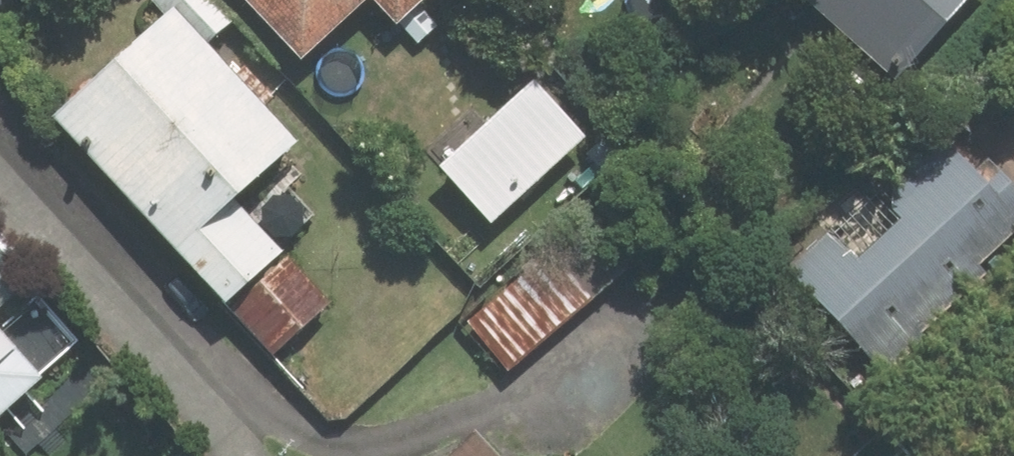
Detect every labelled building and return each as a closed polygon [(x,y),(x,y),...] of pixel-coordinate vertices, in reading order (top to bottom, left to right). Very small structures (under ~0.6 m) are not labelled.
[(60,106),(278,353),(337,300),(291,249),(295,245),(245,189),(306,134),(274,97),(280,92),(253,62),(242,71),(212,38),(237,16),(223,0),(161,0),(169,9),(60,106)] [(307,53),(364,0),(257,0),(307,53)] [(402,23),(426,0),(380,0),(402,23)] [(881,70),(895,55),(915,72),(977,0),(800,0),(881,70)] [(471,106),(428,145),(497,220),(595,131),(540,72),(486,122),(471,106)] [(937,121),(776,268),(871,371),(1013,240),(1013,205),(937,121)] [(512,370),(661,246),(616,192),(468,316),(512,370)] [(38,442),(93,393),(64,360),(83,343),(0,252),(0,418),(9,410),(38,442)] [(450,455),(515,455),(485,423),(450,455)]
